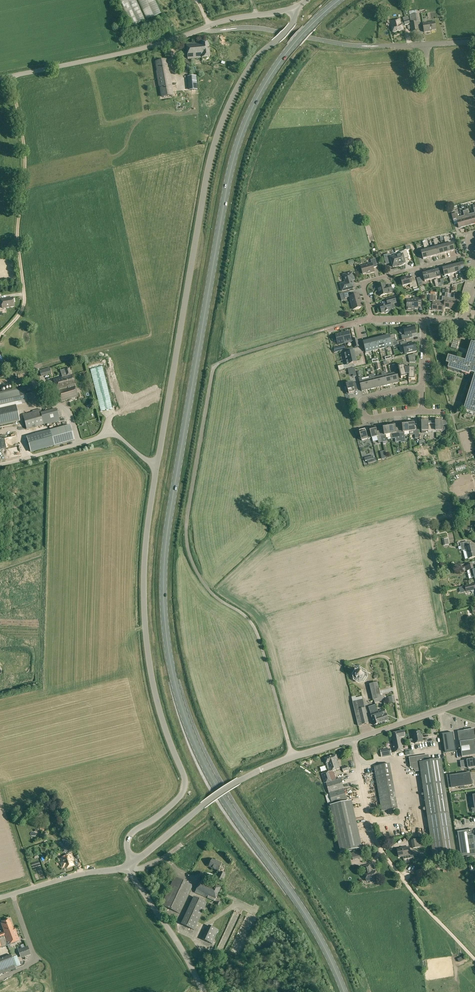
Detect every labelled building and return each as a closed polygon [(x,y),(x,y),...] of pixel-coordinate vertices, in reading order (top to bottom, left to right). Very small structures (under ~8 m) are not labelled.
[(149,19),(156,16),(154,11),(158,10),(154,0),(141,0),(149,19)] [(409,15),(411,23),(419,22),(417,14),(410,15),(409,15)] [(400,19),(396,20),(391,21),(393,27),(392,27),(393,32),(398,31),(403,30),(402,25),(401,25),(400,19)] [(419,22),(411,24),(413,31),(418,31),(418,26),(419,25),(419,22)] [(423,24),(424,32),(430,31),(436,30),(435,22),(423,24)] [(202,57),(210,56),(208,42),(201,43),(186,45),(188,58),(202,57)] [(157,75),(158,79),(165,77),(165,74),(169,74),(167,64),(166,63),(167,62),(167,60),(156,62),(159,75),(157,75)] [(196,76),(189,76),(190,90),(197,89),(196,76)] [(165,77),(158,79),(159,82),(160,82),(162,95),(172,93),(172,95),(173,95),(171,87),(170,85),(171,85),(170,80),(166,80),(165,77)] [(468,210),(465,211),(469,225),(474,223),(472,214),(469,214),(468,210)] [(464,226),(461,216),(459,217),(457,213),(452,214),(453,220),(456,219),(459,228),(464,226)] [(403,265),(404,265),(405,264),(404,258),(408,257),(407,250),(402,252),(401,252),(400,253),(400,254),(399,254),(399,255),(400,255),(397,256),(399,266),(401,266),(403,265)] [(390,254),(384,255),(386,263),(391,261),(393,267),(394,267),(397,267),(398,267),(399,267),(399,266),(397,256),(393,257),(392,254),(390,255),(390,254)] [(371,260),(372,263),(361,266),(363,274),(370,272),(371,273),(375,272),(374,268),(377,266),(375,259),(371,260)] [(353,279),(355,279),(353,272),(344,275),(346,283),(341,284),(343,291),(355,288),(353,279)] [(413,287),(413,289),(418,287),(416,281),(412,282),(410,277),(401,280),(403,286),(407,285),(410,284),(410,287),(413,287)] [(393,292),(391,285),(386,287),(385,284),(378,286),(381,296),(388,294),(387,293),(393,292)] [(350,297),(354,309),(363,307),(359,294),(352,296),(352,292),(344,294),(345,298),(350,297)] [(454,294),(454,298),(451,298),(450,308),(456,309),(456,300),(460,300),(460,295),(454,294)] [(439,301),(436,300),(436,296),(430,295),(430,301),(433,301),(432,310),(438,311),(439,301)] [(386,300),(387,303),(380,306),(382,313),(386,312),(386,313),(389,312),(389,311),(392,310),(391,304),(396,303),(395,297),(386,300)] [(1,299),(2,308),(14,306),(13,298),(1,299)] [(418,305),(421,305),(421,298),(414,299),(414,300),(407,300),(408,310),(414,310),(414,309),(418,309),(418,305)] [(405,335),(401,336),(402,340),(409,339),(408,335),(417,333),(415,325),(411,326),(410,326),(407,326),(407,327),(403,328),(405,335)] [(349,332),(342,333),(345,343),(352,342),(349,332)] [(336,336),(333,337),(334,341),(337,340),(338,345),(345,343),(342,333),(336,335),(336,336)] [(390,336),(383,337),(386,347),(392,346),(392,343),(391,339),(390,336)] [(386,347),(383,337),(377,339),(379,349),(386,347)] [(379,349),(377,339),(370,340),(373,351),(379,349)] [(366,352),(373,351),(370,340),(363,342),(366,352)] [(406,341),(400,343),(401,346),(403,345),(405,353),(417,351),(415,343),(407,344),(406,341)] [(446,363),(449,364),(448,369),(469,375),(470,373),(474,374),(463,411),(474,415),(474,344),(472,343),(470,349),(466,362),(449,356),(446,363)] [(346,359),(356,357),(354,351),(345,354),(346,359)] [(344,366),(345,369),(351,367),(350,364),(357,363),(356,357),(346,359),(347,365),(344,366)] [(60,400),(62,401),(78,397),(69,368),(61,371),(62,377),(48,381),(49,385),(55,384),(60,400)] [(391,374),(393,383),(399,382),(396,369),(393,370),(394,373),(391,374)] [(393,383),(391,374),(387,375),(386,371),(384,372),(387,385),(393,383)] [(378,377),(381,386),(387,385),(384,372),(381,373),(382,376),(378,377)] [(371,375),(374,388),(381,386),(378,377),(375,378),(374,374),(371,375)] [(366,380),(368,389),(374,388),(371,375),(369,375),(370,379),(366,380)] [(359,378),(362,391),(368,389),(366,380),(362,381),(361,377),(359,378)] [(347,384),(348,390),(347,391),(347,393),(348,394),(349,394),(352,394),(352,393),(355,392),(354,391),(358,390),(356,382),(353,383),(347,384)] [(20,421),(16,406),(28,403),(25,392),(33,390),(32,385),(0,392),(0,425),(20,421)] [(41,413),(43,424),(43,426),(56,423),(60,421),(57,410),(56,409),(41,413)] [(40,410),(23,415),(27,429),(43,424),(41,413),(40,410)] [(432,431),(432,420),(422,420),(422,431),(423,432),(424,433),(426,432),(426,431),(428,431),(432,431)] [(442,420),(432,420),(432,431),(436,431),(442,431),(444,430),(444,428),(444,427),(442,426),(442,420)] [(50,431),(54,446),(74,440),(70,425),(50,431)] [(19,433),(18,426),(0,429),(0,436),(19,433)] [(371,428),(370,429),(372,438),(378,436),(377,431),(375,427),(375,426),(371,427),(371,428)] [(358,432),(358,433),(359,434),(360,435),(362,441),(368,439),(371,438),(369,430),(366,431),(365,430),(362,430),(359,431),(358,432)] [(367,459),(368,462),(377,460),(376,457),(374,457),(373,454),(364,456),(365,460),(367,459)] [(456,541),(457,545),(460,544),(462,551),(466,550),(469,559),(474,557),(474,546),(474,545),(468,546),(467,542),(463,543),(462,540),(456,541)] [(474,577),(474,568),(474,565),(466,567),(467,571),(473,569),(474,577)] [(474,589),(474,585),(474,584),(465,586),(467,592),(470,591),(470,590),(474,589)] [(362,680),(365,676),(364,673),(360,671),(358,672),(355,675),(356,678),(360,680),(362,680)] [(381,698),(378,682),(369,684),(373,700),(381,698)] [(363,700),(353,702),(358,725),(368,723),(363,700)] [(376,705),(369,707),(371,714),(374,725),(389,720),(385,709),(378,712),(376,705)] [(474,730),(458,732),(459,738),(460,742),(462,757),(474,755),(474,734),(474,730)] [(392,733),(395,752),(404,750),(401,739),(404,738),(404,739),(406,739),(405,734),(406,734),(405,731),(404,731),(392,733)] [(413,732),(415,743),(423,742),(422,737),(422,738),(420,731),(413,732)] [(453,733),(442,734),(445,752),(456,751),(453,733)] [(326,782),(326,783),(336,780),(334,770),(340,769),(337,760),(338,760),(337,755),(325,758),(326,763),(327,763),(329,772),(322,774),(324,783),(326,782)] [(433,858),(455,855),(449,813),(441,759),(422,762),(422,757),(410,759),(411,767),(414,769),(417,769),(417,768),(419,768),(419,769),(420,768),(427,816),(433,858)] [(461,767),(464,767),(464,764),(468,764),(468,768),(474,767),(474,759),(460,761),(461,767)] [(374,767),(382,811),(398,808),(390,764),(374,767)] [(450,776),(452,788),(472,785),(472,784),(473,784),(472,780),(471,780),(470,773),(450,776)] [(336,780),(326,783),(332,804),(347,799),(341,778),(336,780)] [(361,791),(360,787),(346,789),(347,795),(356,793),(356,792),(361,791)] [(458,835),(461,857),(474,855),(474,836),(473,836),(473,835),(472,835),(471,830),(473,830),(471,830),(471,829),(468,829),(468,831),(457,832),(458,832),(458,835)] [(68,837),(62,839),(63,843),(64,843),(67,848),(65,849),(66,853),(72,850),(69,841),(70,841),(68,837)] [(411,840),(413,849),(422,847),(421,843),(420,839),(411,840)] [(404,859),(412,858),(410,847),(398,849),(399,857),(403,856),(404,859)] [(361,851),(351,853),(353,860),(362,858),(361,851)] [(65,866),(66,869),(74,865),(72,861),(73,860),(71,855),(60,859),(63,867),(65,866)] [(212,859),(209,866),(218,870),(221,863),(212,859)] [(448,863),(435,864),(435,869),(444,868),(444,872),(448,872),(448,863)] [(370,869),(372,869),(371,865),(365,866),(366,873),(365,873),(367,881),(370,881),(370,882),(371,882),(372,882),(373,882),(374,881),(373,880),(378,879),(376,871),(371,872),(370,869)] [(416,871),(418,882),(428,880),(427,870),(416,871)] [(161,905),(180,914),(193,885),(174,876),(161,905)] [(195,892),(215,901),(221,888),(214,885),(201,880),(195,892)] [(182,924),(195,930),(207,903),(195,897),(182,924)] [(19,940),(15,928),(14,929),(10,919),(1,923),(4,932),(0,934),(0,948),(19,940)] [(209,926),(203,939),(212,943),(218,930),(209,926)] [(18,950),(21,957),(30,954),(27,946),(18,950)] [(16,968),(11,955),(0,959),(0,974),(16,968)]
